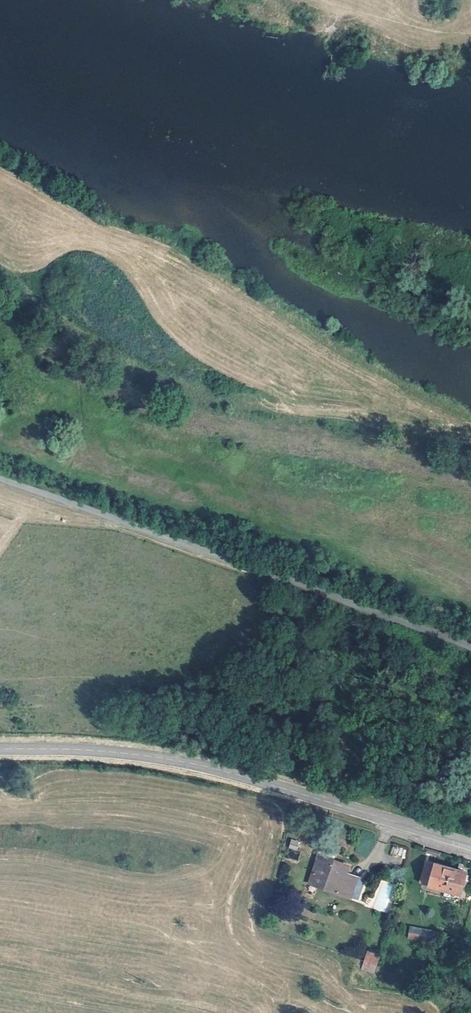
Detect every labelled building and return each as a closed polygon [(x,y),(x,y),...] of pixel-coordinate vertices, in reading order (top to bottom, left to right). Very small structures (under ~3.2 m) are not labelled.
[(297,850),(300,841),(291,838),(288,848),(297,850)] [(392,846),(390,854),(404,857),(406,849),(392,846)] [(336,865),(337,860),(322,855),(321,860),(336,865)] [(352,866),(337,860),(336,865),(321,860),(313,884),(353,898),(359,878),(349,875),(352,866)] [(427,862),(425,869),(435,872),(437,865),(427,862)] [(421,885),(448,892),(462,896),(469,873),(453,869),(437,865),(435,872),(425,869),(421,885)] [(385,912),(394,884),(381,880),(372,908),(385,912)] [(431,940),(436,941),(446,943),(449,934),(438,931),(411,925),(409,936),(424,940),(423,945),(430,946),(431,940)] [(360,969),(374,973),(380,954),(367,950),(360,969)]
